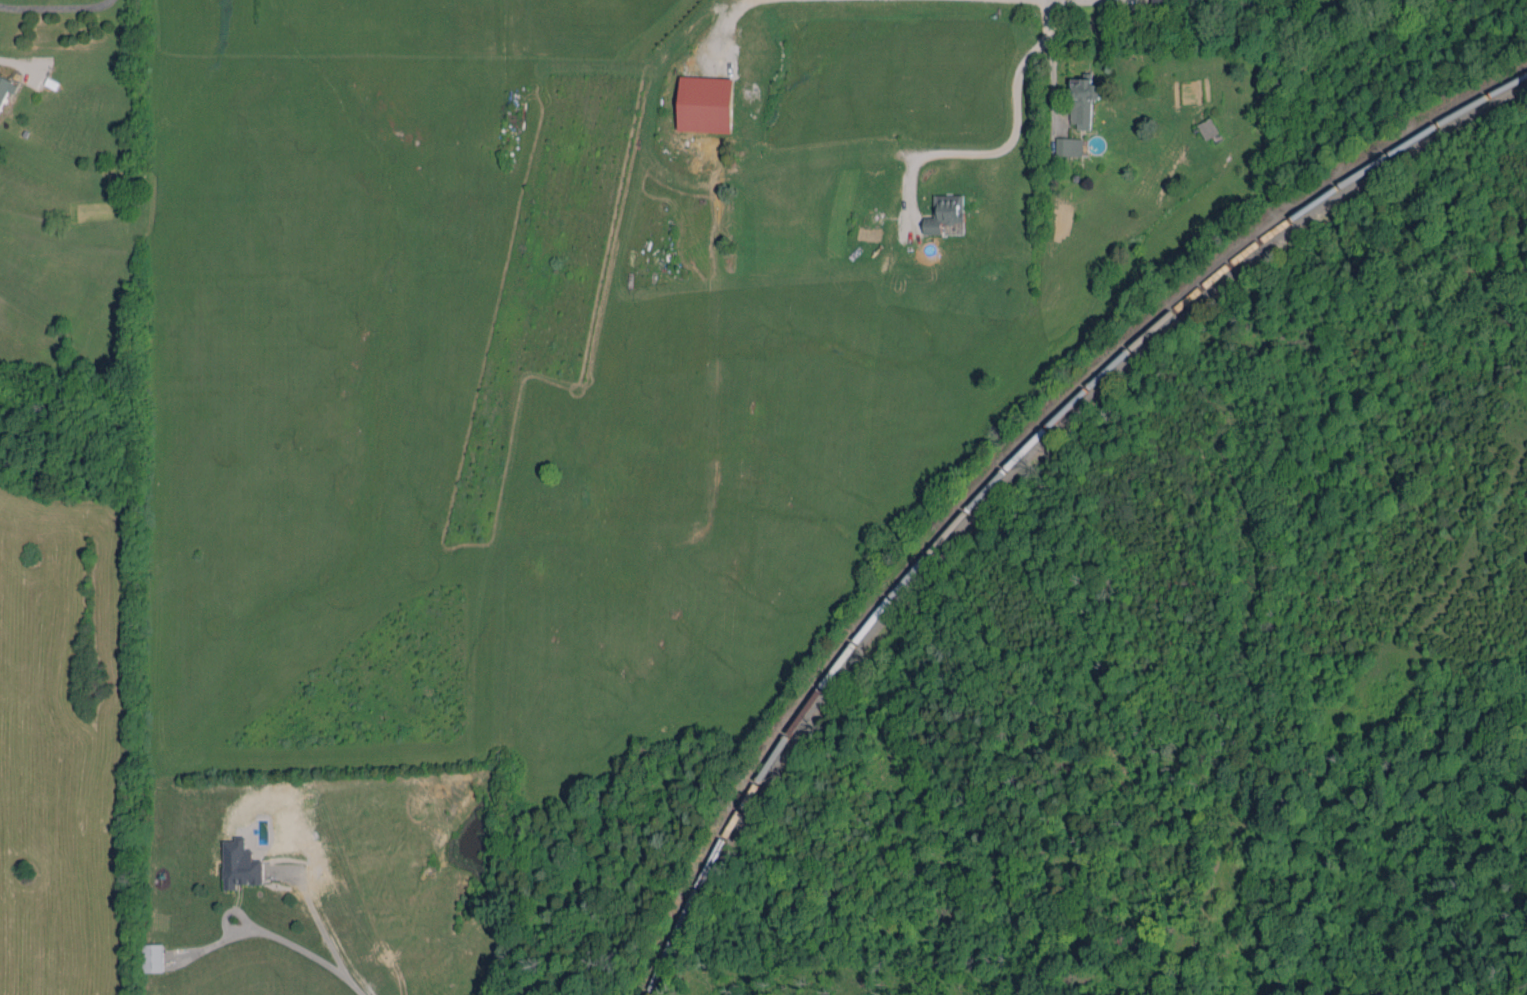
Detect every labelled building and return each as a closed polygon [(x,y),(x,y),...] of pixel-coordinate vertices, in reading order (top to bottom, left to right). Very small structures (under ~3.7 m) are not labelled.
[(5,90),(10,79),(0,75),(0,88),(5,90)] [(732,133),(734,78),(678,76),(676,131),(732,133)] [(1092,99),(1102,99),(1102,84),(1094,84),(1094,79),(1072,78),(1072,127),(1092,127),(1092,99)] [(1198,125),(1206,140),(1220,132),(1212,117),(1198,125)] [(1056,155),(1082,156),(1083,139),(1056,137),(1056,155)] [(934,217),(923,217),(924,234),(942,233),(942,222),(965,221),(964,194),(934,194),(934,217)]
